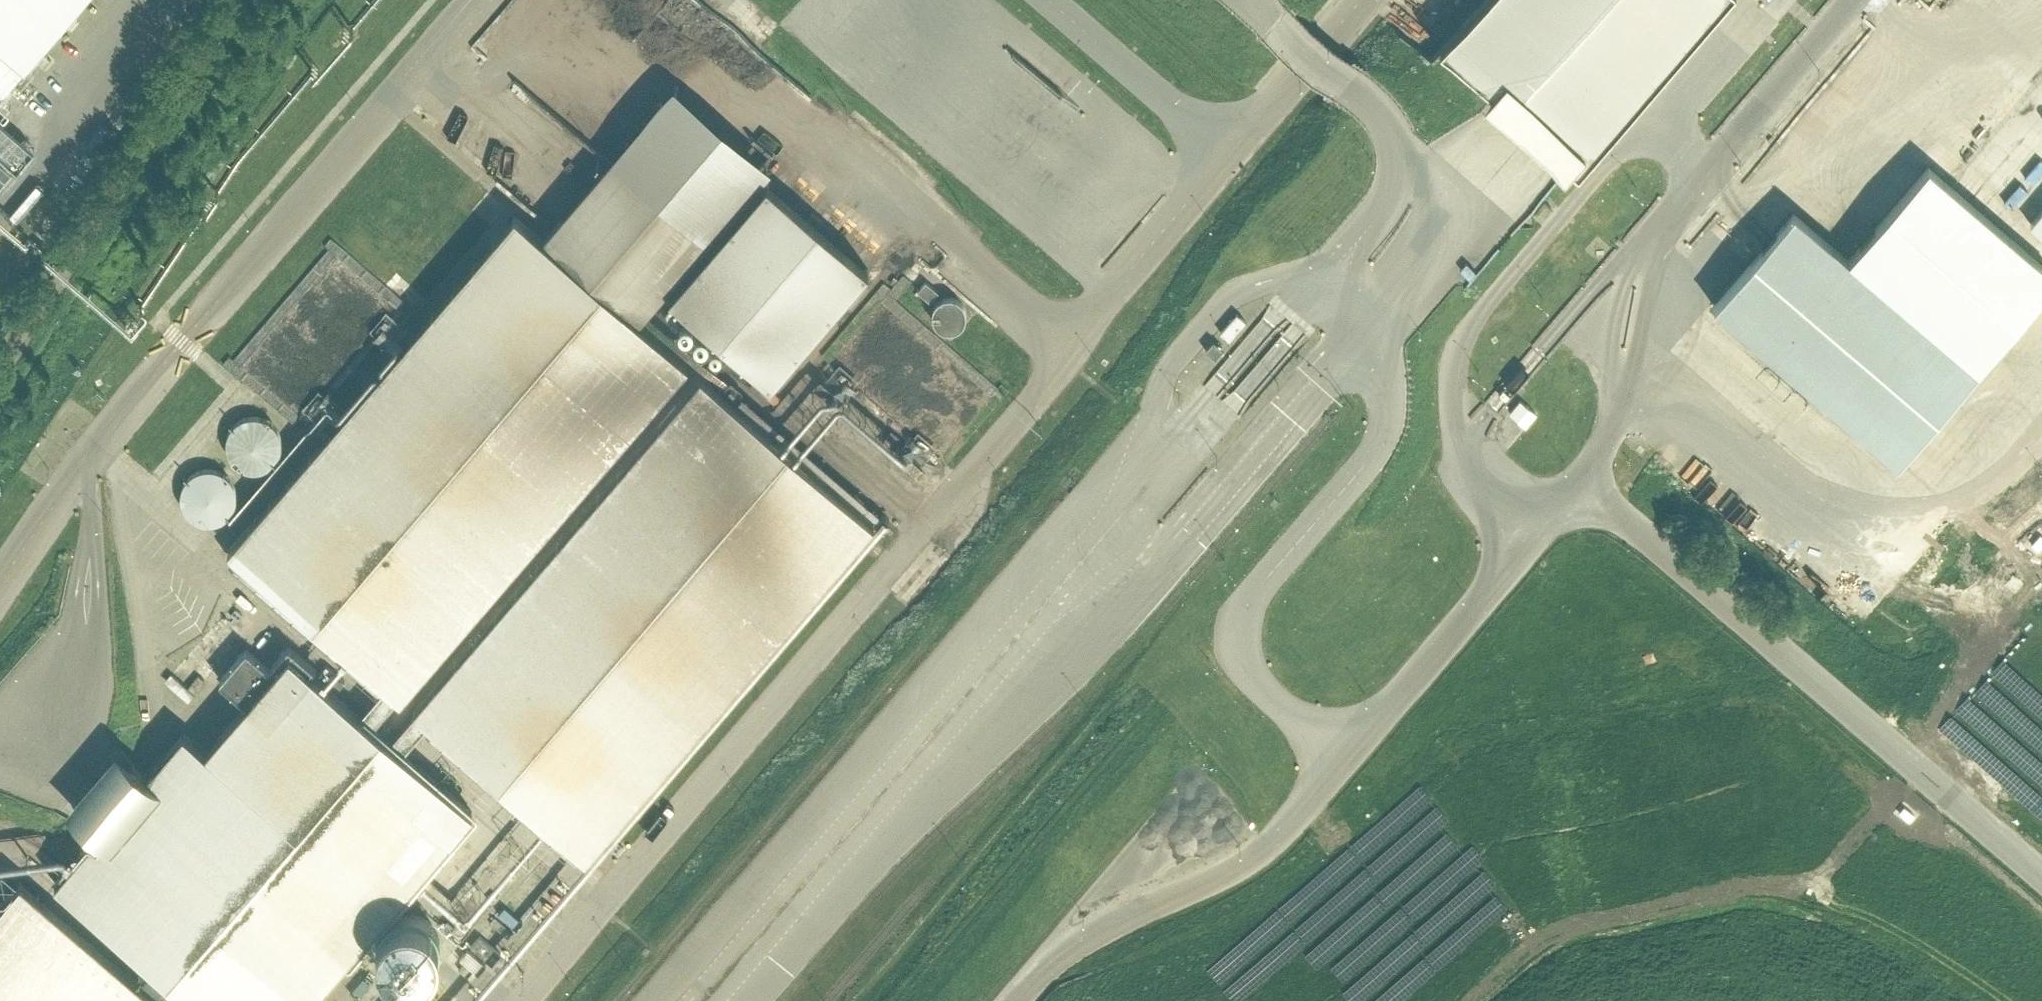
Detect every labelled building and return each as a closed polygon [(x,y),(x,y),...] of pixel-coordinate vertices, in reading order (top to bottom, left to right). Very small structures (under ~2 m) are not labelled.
[(74,0),(0,0),(0,89),(74,0)] [(1722,0),(1481,0),(1440,47),(1492,92),(1578,167),(1722,0)] [(88,6),(72,31),(81,37),(97,11),(88,6)] [(23,154),(0,130),(0,160),(8,168),(23,154)] [(543,238),(639,321),(708,241),(612,157),(543,238)] [(1929,167),(1851,259),(1795,211),(1713,306),(1897,463),(2041,294),(2041,264),(1929,167)] [(37,173),(4,208),(17,220),(50,184),(37,173)] [(770,381),(868,267),(767,181),(670,294),(770,381)] [(1535,213),(1542,219),(1552,208),(1544,202),(1535,213)] [(2029,225),(2041,236),(2041,210),(2029,225)] [(639,321),(543,238),(515,214),(228,548),(386,684),(360,714),(372,724),(398,694),(400,696),(687,362),(639,321)] [(1211,362),(1228,335),(1216,327),(1199,355),(1211,362)] [(1227,391),(1236,400),(1255,382),(1246,373),(1227,391)] [(390,739),(403,750),(429,720),(586,855),(872,521),(701,374),(414,708),(416,709),(390,739)] [(1525,422),(1533,412),(1519,401),(1511,411),(1525,422)] [(259,477),(262,477),(265,477),(268,476),(271,475),(273,473),(276,472),(278,470),(280,468),(282,466),(283,463),(285,461),(286,458),(287,455),(287,452),(287,449),(287,446),(287,443),(286,441),(285,438),(283,435),(282,433),(280,430),(278,428),(276,427),(273,425),(271,424),(268,423),(265,422),(262,421),(259,421),(256,421),(253,422),(250,423),(248,424),(245,425),(243,427),(240,428),(238,430),(236,433),(235,435),(234,438),(233,441),(232,443),(231,446),(231,449),(231,452),(232,455),(233,458),(234,461),(235,463),(236,466),(238,468),(240,470),(243,472),(245,473),(248,475),(251,476),(253,477),(256,477),(259,477)] [(918,463),(926,453),(915,445),(907,455),(918,463)] [(214,528),(217,528),(220,528),(223,527),(225,526),(228,524),(230,523),(233,521),(235,519),(237,517),(238,514),(240,512),(241,509),(241,506),(242,503),(242,500),(242,497),(241,494),(241,492),(240,489),(238,486),(237,484),(235,481),(233,479),(230,478),(228,476),(225,475),(223,474),(220,473),(217,472),(214,472),(211,472),(208,473),(205,474),(203,475),(200,476),(198,478),(195,479),(193,481),(191,484),(190,486),(188,489),(187,492),(187,494),(186,497),(186,500),(186,503),(187,506),(187,509),(188,512),(190,514),(191,517),(193,519),(195,521),(198,523),(200,524),(203,526),(205,527),(208,528),(211,528),(214,528)] [(1939,534),(1953,544),(1960,534),(1946,524),(1939,534)] [(360,714),(319,679),(323,674),(289,644),(270,666),(248,648),(220,680),(242,698),(248,703),(206,751),(184,733),(150,773),(118,745),(66,805),(98,832),(56,881),(196,1000),(307,1000),(472,810),(403,750),(390,739),(372,724),(360,714)] [(166,668),(159,676),(182,696),(189,688),(166,668)] [(1174,845),(1217,794),(1191,772),(1169,797),(1166,795),(1157,805),(1150,799),(1137,813),(1174,845)] [(21,880),(0,904),(0,1000),(162,1000),(21,880)] [(499,902),(487,912),(505,932),(517,921),(499,902)] [(387,977),(397,982),(408,984),(419,981),(429,975),(435,966),(438,955),(437,945),(433,936),(427,929),(418,923),(408,921),(398,923),(389,927),(381,935),(376,946),(376,957),(380,968),(387,977)] [(484,994),(466,979),(460,986),(477,1000),(478,1000),(484,994)]
